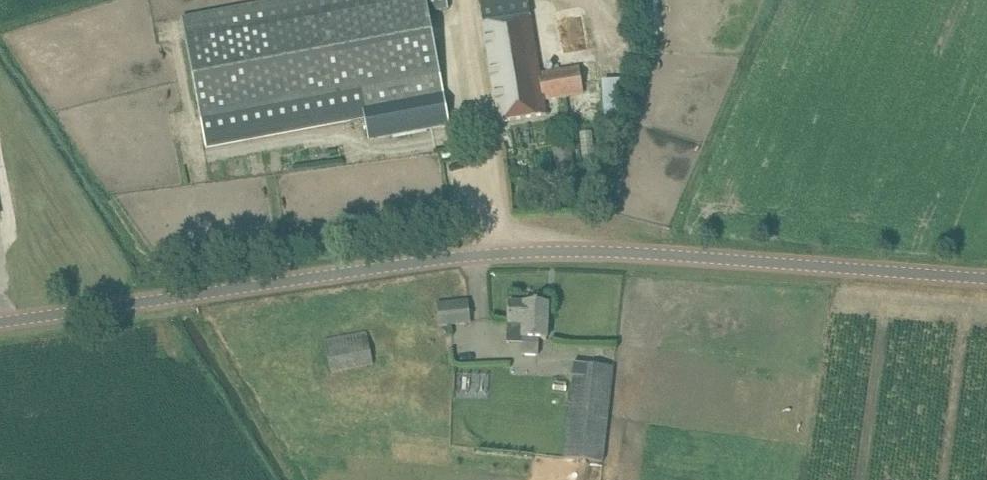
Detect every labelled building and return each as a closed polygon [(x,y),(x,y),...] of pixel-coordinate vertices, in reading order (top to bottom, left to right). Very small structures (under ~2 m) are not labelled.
[(444,94),(430,12),(448,9),(447,0),(308,0),(184,24),(207,147),(366,117),(365,108),(444,94)] [(580,74),(579,68),(540,74),(528,0),(479,0),(500,122),(547,115),(544,100),(584,93),(580,74)] [(601,80),(602,95),(616,95),(615,79),(601,80)] [(450,124),(444,94),(365,108),(366,117),(371,139),(450,124)] [(471,322),(469,301),(437,304),(439,326),(471,322)] [(509,302),(508,323),(507,342),(520,342),(520,355),(539,355),(539,339),(547,340),(548,303),(509,302)] [(331,373),(373,365),(366,332),(324,341),(331,373)] [(611,388),(613,368),(575,364),(573,383),(565,458),(603,463),(611,388)]
